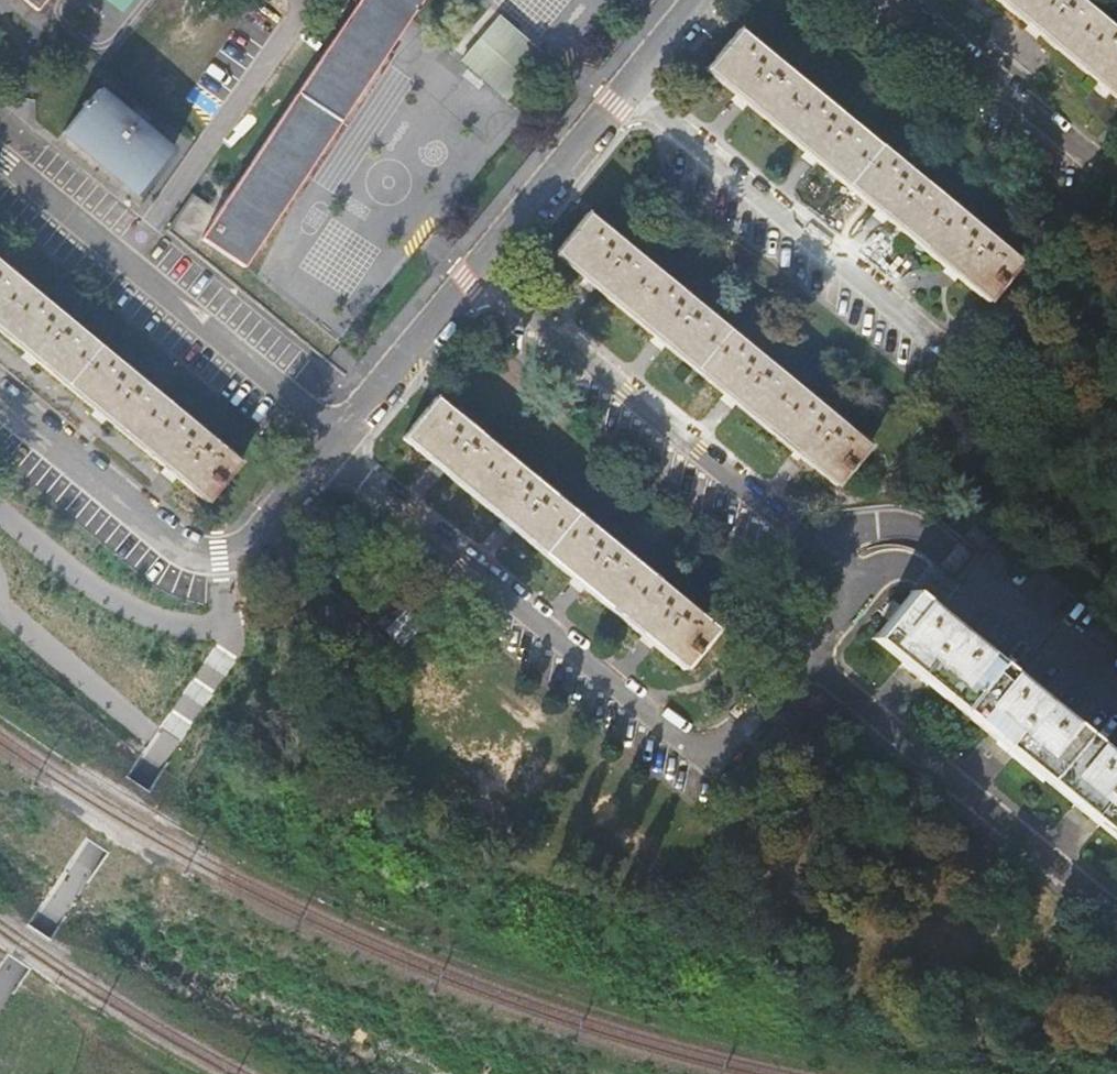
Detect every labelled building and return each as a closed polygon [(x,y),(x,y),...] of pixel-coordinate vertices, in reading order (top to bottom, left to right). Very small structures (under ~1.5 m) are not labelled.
[(41,9),(48,0),(30,0),(41,9)] [(364,2),(203,232),(245,261),(424,0),(362,0),(364,2)] [(1116,101),(1116,33),(1077,0),(994,0),(1025,26),(1090,79),(1116,101)] [(499,20),(460,65),(505,104),(544,58),(499,20)] [(947,270),(987,303),(1020,263),(739,33),(706,72),(746,105),(801,150),(880,215),(947,270)] [(99,87),(64,131),(92,153),(138,192),(173,148),(99,87)] [(555,256),(837,485),(870,444),(588,214),(555,256)] [(0,262),(0,330),(46,369),(119,430),(189,489),(205,502),(238,463),(0,262)] [(654,642),(687,669),(718,630),(436,397),(403,438),(430,460),(497,514),(573,576),(654,642)] [(913,589),(873,638),(884,647),(934,688),(991,735),(1050,784),(1112,834),(1116,838),(1116,757),(913,589)]
